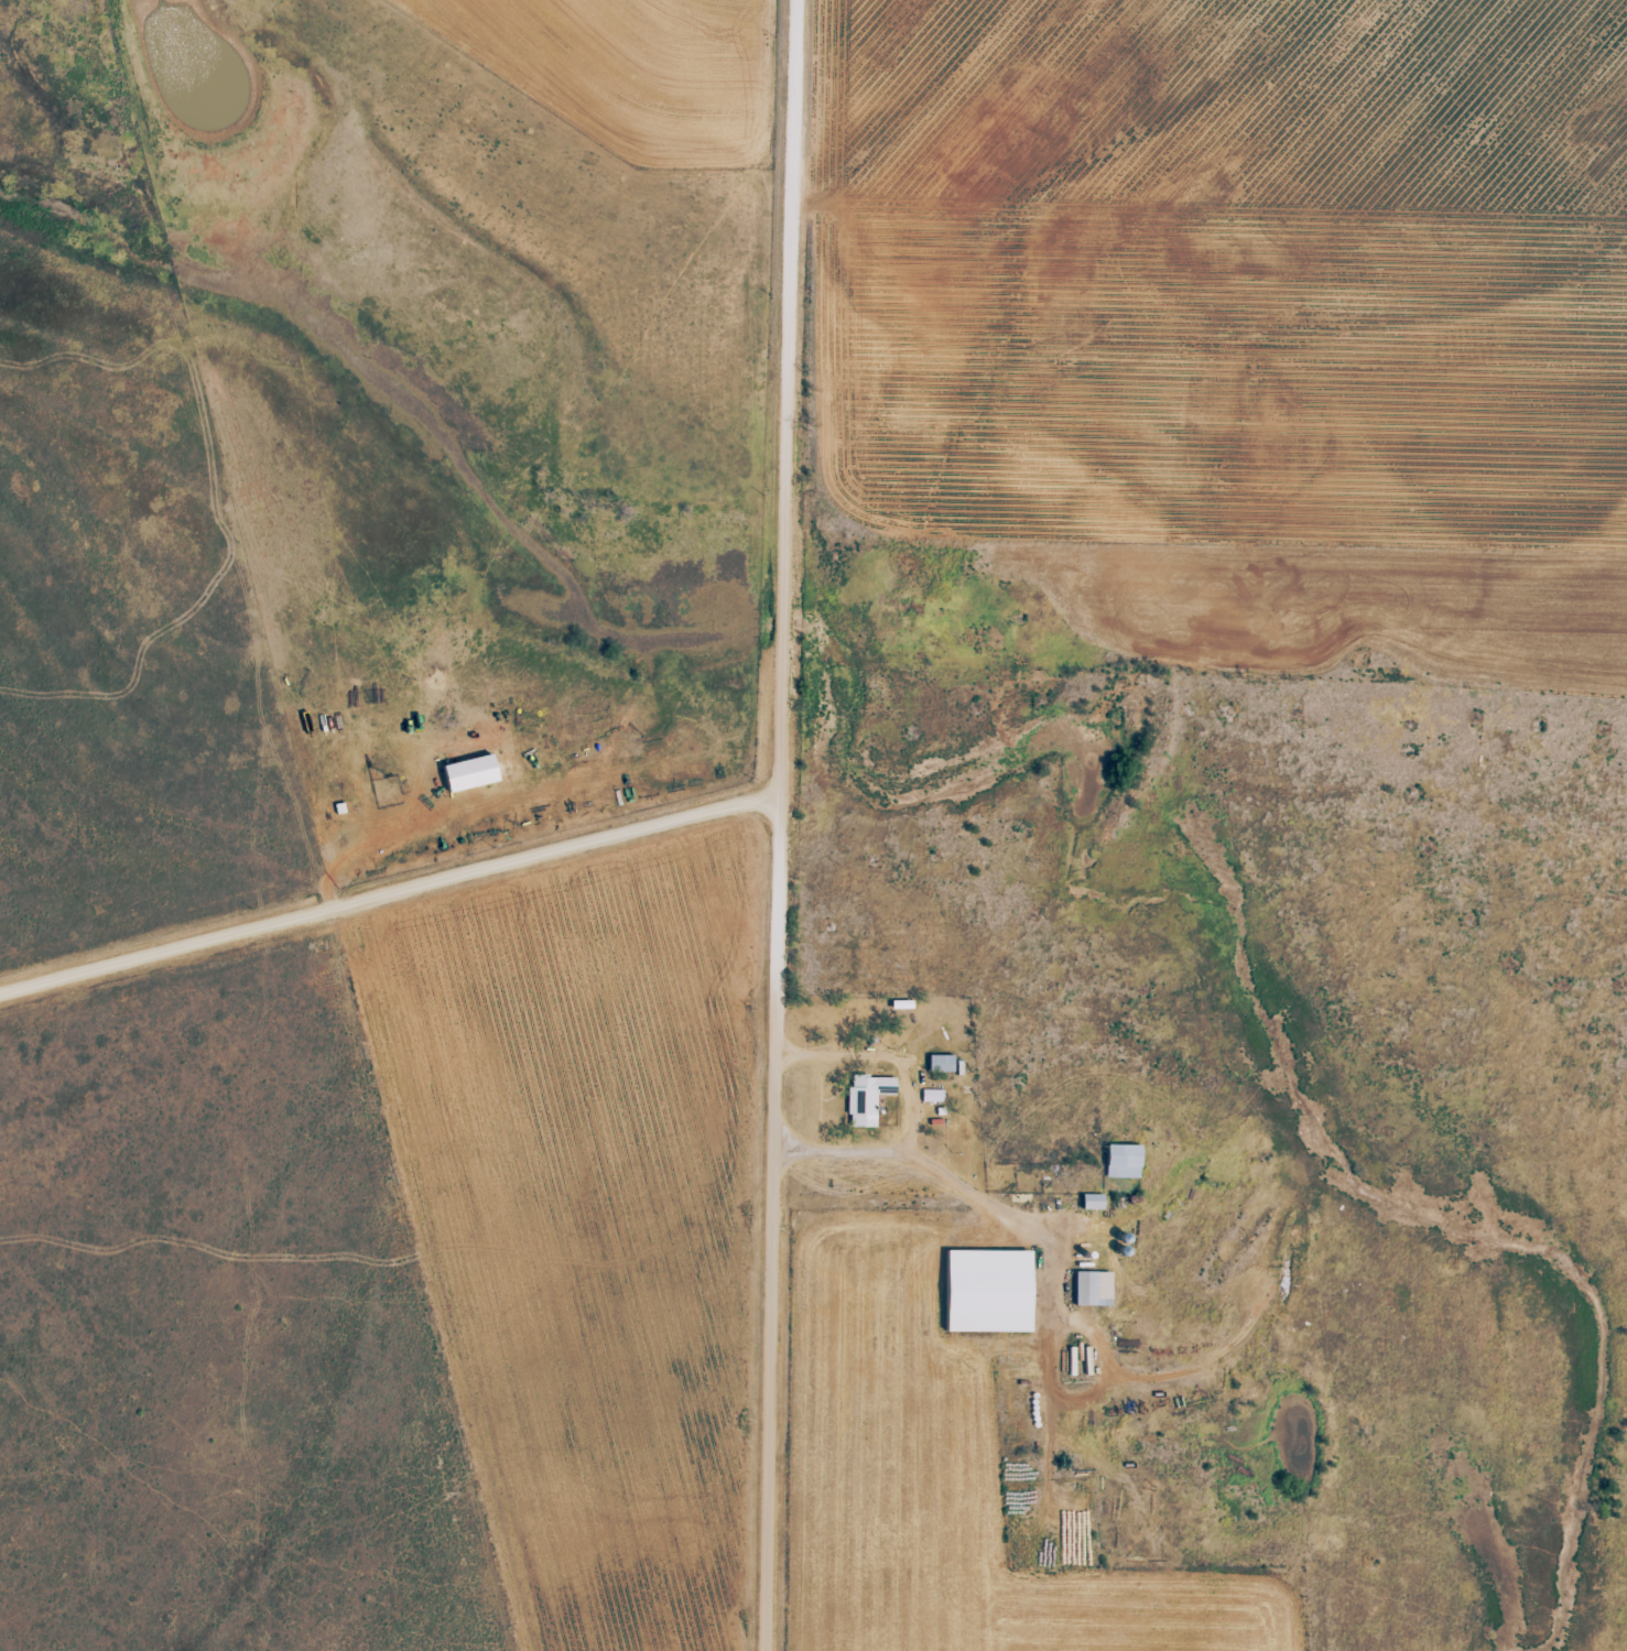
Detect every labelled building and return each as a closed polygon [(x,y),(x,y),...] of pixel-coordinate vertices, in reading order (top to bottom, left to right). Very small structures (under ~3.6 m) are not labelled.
[(435,774),(440,801),(490,791),(485,764),(435,774)] [(892,1086),(846,1086),(846,1136),(873,1136),(873,1101),(892,1101),(892,1086)] [(920,1111),(940,1111),(940,1099),(920,1098),(920,1111)] [(1136,1155),(1103,1154),(1102,1187),(1135,1188),(1136,1155)] [(1100,1219),(1101,1204),(1080,1203),(1079,1218),(1100,1219)] [(1108,1315),(1108,1281),(1071,1281),(1072,1315),(1108,1315)]
